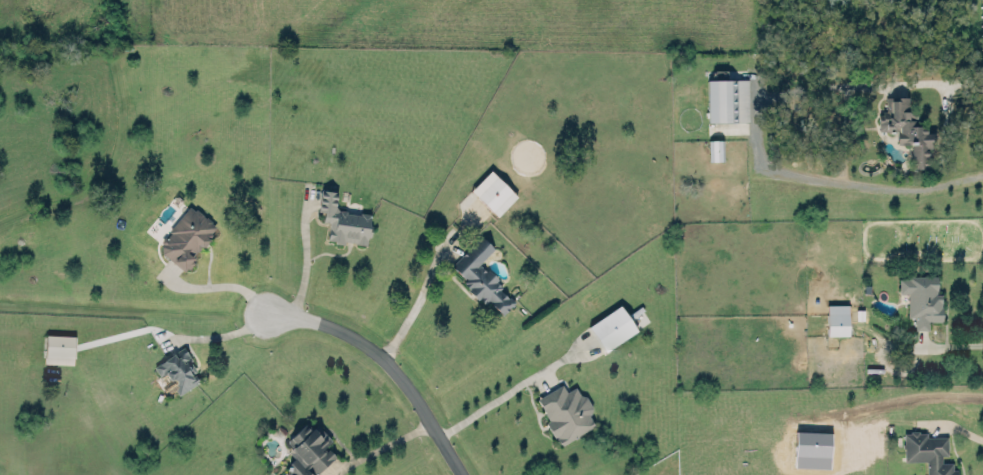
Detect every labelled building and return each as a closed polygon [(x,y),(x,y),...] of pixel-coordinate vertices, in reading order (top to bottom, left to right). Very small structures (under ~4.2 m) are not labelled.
[(707,121),(747,120),(747,78),(706,78),(707,121)] [(934,127),(934,138),(931,138),(931,146),(927,146),(928,165),(912,165),(912,162),(910,162),(910,156),(911,156),(910,139),(896,140),(895,127),(893,130),(891,131),(889,130),(885,127),(878,128),(877,110),(881,110),(881,107),(885,107),(884,93),(908,92),(908,106),(915,106),(916,121),(926,120),(926,128),(934,127)] [(708,160),(723,159),(722,138),(708,139),(708,160)] [(470,189),(497,214),(516,194),(489,169),(470,189)] [(369,222),(371,222),(370,234),(367,234),(366,242),(354,241),(354,239),(344,238),(344,242),(334,241),(334,237),(326,236),(328,220),(321,219),(322,209),(317,208),(320,185),(328,186),(337,188),(334,202),(339,208),(339,207),(345,207),(346,209),(359,211),(359,209),(370,210),(369,222)] [(184,269),(217,225),(189,204),(156,248),(184,269)] [(451,263),(481,232),(487,238),(494,246),(477,263),(477,264),(479,262),(485,268),(487,265),(498,276),(495,279),(497,280),(502,284),(499,286),(507,294),(508,292),(514,298),(502,312),(488,298),(485,301),(483,299),(482,299),(478,295),(477,296),(472,290),(468,287),(469,286),(466,283),(463,279),(466,277),(451,263)] [(914,327),(928,327),(928,318),(942,318),(942,303),(941,303),(941,291),(935,291),(935,287),(936,287),(936,274),(907,274),(907,276),(898,276),(898,290),(907,291),(907,315),(914,315),(914,327)] [(826,334),(848,334),(847,303),(826,303),(826,334)] [(588,322),(602,349),(635,331),(621,304),(588,322)] [(44,362),(72,363),(73,334),(45,333),(44,362)] [(152,364),(159,375),(165,372),(176,393),(201,379),(183,347),(152,364)] [(535,395),(561,380),(566,388),(575,384),(579,392),(585,393),(592,404),(590,411),(589,412),(594,423),(574,434),(575,435),(561,443),(555,434),(553,435),(545,420),(548,418),(535,395)] [(310,468),(315,474),(289,474),(293,471),(288,471),(288,467),(288,461),(289,462),(289,459),(294,455),(289,449),(288,450),(288,449),(288,448),(287,445),(290,442),(287,439),(288,436),(306,419),(312,426),(317,422),(330,437),(325,442),(335,453),(316,471),(310,465),(307,464),(306,465),(310,468)] [(924,431),(917,431),(916,429),(910,429),(909,430),(902,431),(903,459),(923,459),(923,474),(920,474),(955,474),(955,467),(949,468),(948,460),(938,461),(938,451),(945,451),(945,434),(924,435),(924,431)]
